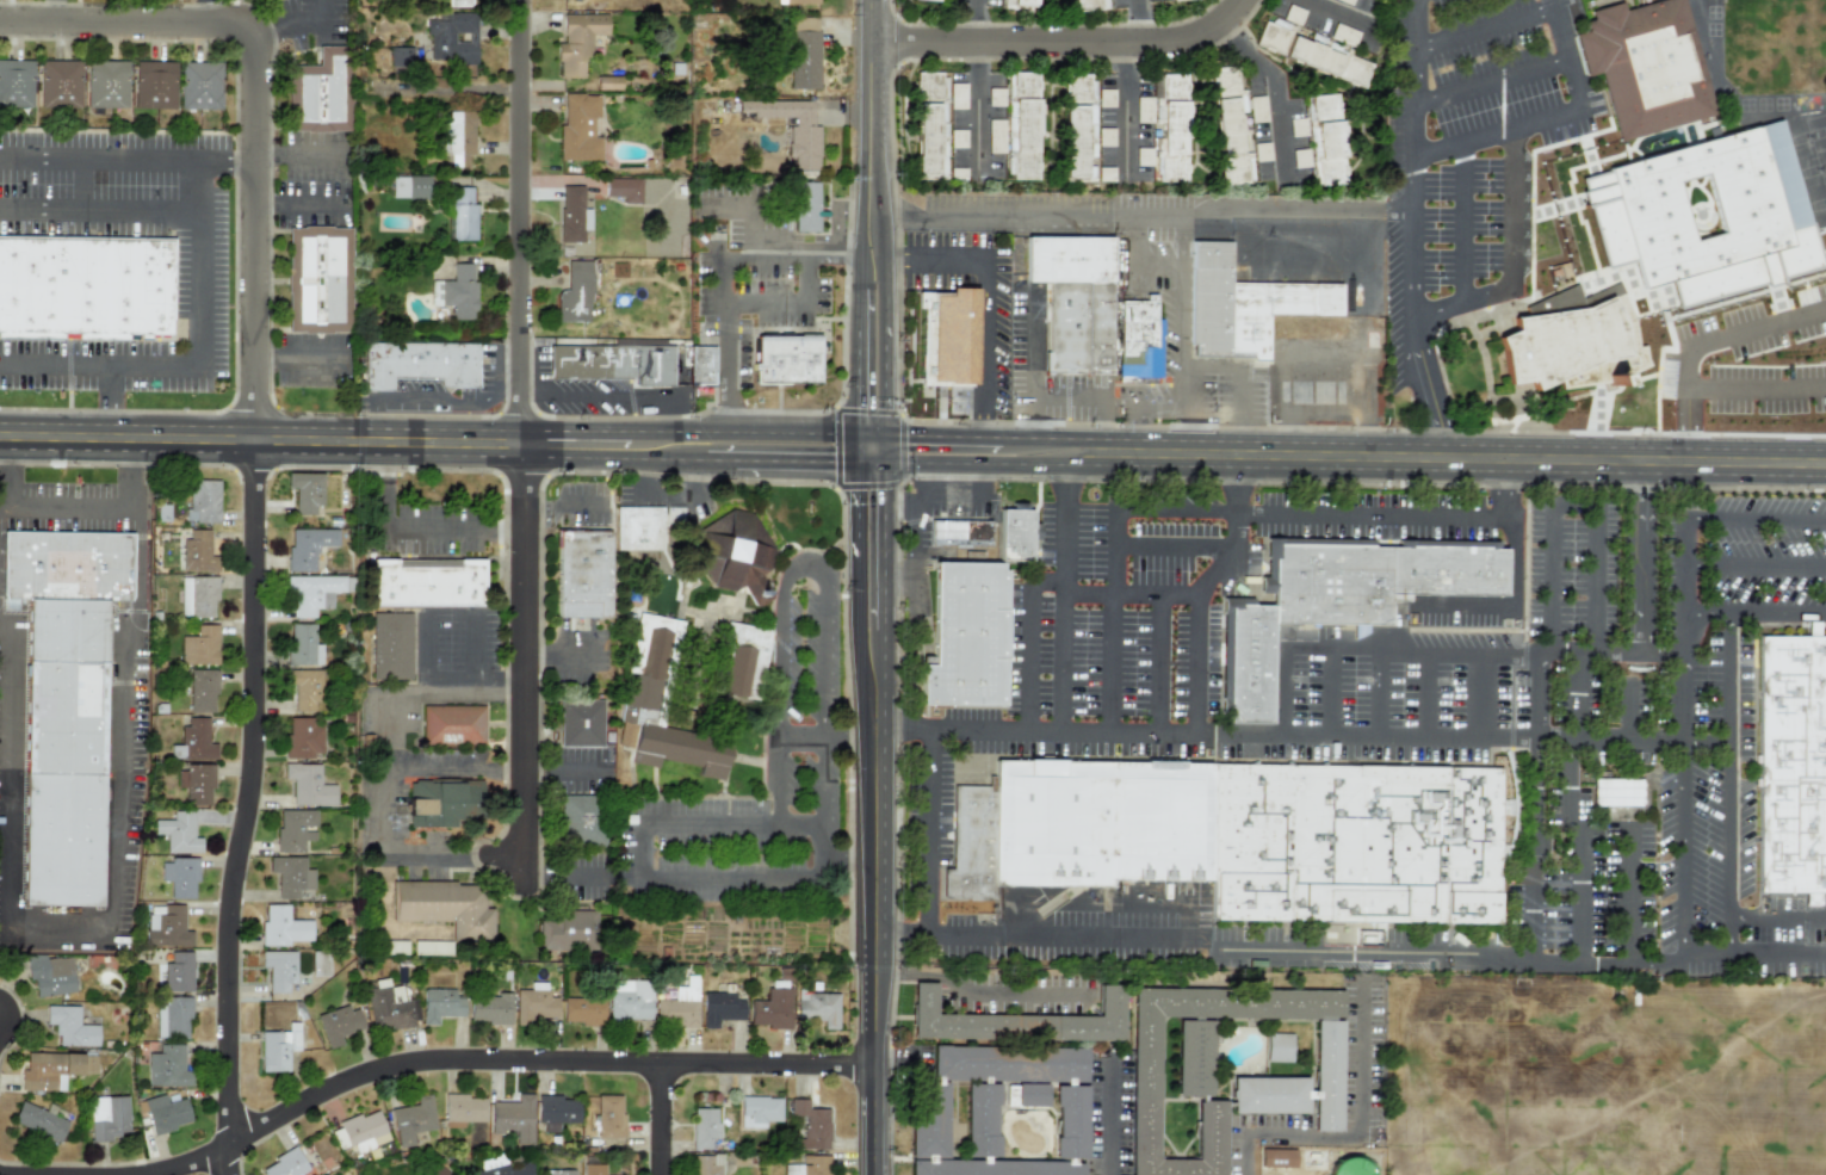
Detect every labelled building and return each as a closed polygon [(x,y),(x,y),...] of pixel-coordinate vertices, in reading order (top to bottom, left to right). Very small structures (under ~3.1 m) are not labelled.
[(1003,7),(1035,9),(1036,0),(1003,0),(1003,7)] [(1074,11),(1107,9),(1107,0),(1074,0),(1074,11)] [(1713,117),(1685,0),(1660,0),(1623,9),(1622,2),(1585,11),(1590,31),(1574,34),(1585,77),(1600,73),(1616,140),(1713,117)] [(1299,25),(1305,11),(1288,4),(1283,19),(1299,25)] [(428,62),(475,62),(475,13),(437,12),(437,19),(425,19),(425,35),(429,35),(428,62)] [(606,35),(607,14),(562,13),(562,42),(557,42),(556,78),(582,78),(583,56),(590,56),(590,35),(606,35)] [(817,88),(818,17),(791,17),(790,88),(817,88)] [(1254,46),(1363,88),(1373,62),(1325,44),(1325,45),(1316,42),(1315,44),(1290,35),(1293,27),(1265,17),(1254,46)] [(1329,38),(1353,47),(1359,33),(1335,23),(1329,38)] [(349,131),(349,45),(317,45),(317,64),(297,64),(297,88),(287,88),(287,106),(291,106),(291,131),(349,131)] [(411,47),(388,47),(388,66),(410,67),(411,47)] [(32,60),(0,59),(0,106),(31,107),(32,60)] [(80,60),(38,60),(39,107),(80,107),(80,60)] [(128,61),(86,60),(85,107),(126,107),(128,61)] [(174,109),(175,62),(134,61),(134,107),(174,109)] [(222,109),(221,61),(179,62),(180,110),(222,109)] [(1211,68),(1221,185),(1253,182),(1250,153),(1243,153),(1239,112),(1246,111),(1244,89),(1238,90),(1236,65),(1211,68)] [(1037,179),(1038,73),(1007,72),(1006,178),(1037,179)] [(916,179),(946,179),(946,73),(916,73),(916,179)] [(1094,162),(1095,74),(1064,73),(1064,181),(1095,181),(1095,162),(1094,162)] [(1186,182),(1187,74),(1155,74),(1154,123),(1158,123),(1157,182),(1186,182)] [(965,109),(966,83),(950,83),(949,109),(965,109)] [(1003,88),(987,88),(987,106),(1004,106),(1003,88)] [(1114,107),(1114,89),(1098,89),(1098,107),(1114,107)] [(558,161),(601,161),(601,137),(592,137),(592,116),(598,116),(598,95),(582,95),(582,93),(563,93),(563,124),(558,124),(558,161)] [(1306,96),(1307,126),(1310,126),(1312,185),(1343,184),(1339,94),(1306,96)] [(1266,121),(1265,96),(1248,97),(1249,122),(1266,121)] [(1136,123),(1152,123),(1152,97),(1135,97),(1136,123)] [(811,100),(737,100),(737,112),(751,112),(751,118),(788,117),(790,157),(793,157),(793,169),(818,169),(818,125),(812,125),(811,100)] [(472,154),(472,125),(475,125),(473,111),(447,111),(447,122),(440,122),(440,138),(441,151),(447,153),(448,155),(450,155),(450,166),(466,166),(465,154),(472,154)] [(1289,119),(1290,137),(1306,136),(1304,118),(1289,119)] [(1004,120),(988,119),(987,153),(1003,153),(1004,120)] [(1820,271),(1783,122),(1578,174),(1586,205),(1587,205),(1603,269),(1636,260),(1643,288),(1669,281),(1675,308),(1820,271)] [(1098,146),(1114,146),(1114,128),(1098,128),(1098,146)] [(965,130),(949,130),(949,148),(966,148),(965,130)] [(1136,166),(1152,166),(1152,148),(1136,148),(1136,166)] [(1294,169),(1309,167),(1307,149),(1292,150),(1294,169)] [(1114,181),(1114,167),(1098,168),(1098,181),(1114,181)] [(965,168),(949,168),(949,180),(965,180),(965,168)] [(428,199),(428,175),(391,177),(391,197),(407,197),(407,199),(428,199)] [(606,196),(623,196),(623,204),(642,204),(642,178),(606,178),(606,196)] [(794,230),(818,230),(818,181),(794,181),(794,230)] [(559,241),(582,241),(582,229),(590,229),(590,209),(583,209),(583,186),(561,185),(561,209),(559,209),(559,241)] [(454,187),(471,187),(471,204),(476,204),(476,240),(463,240),(451,240),(451,204),(453,203),(454,187)] [(349,227),(286,227),(287,332),(351,330),(349,227)] [(0,235),(0,338),(60,339),(60,330),(76,332),(76,339),(125,340),(125,334),(136,334),(136,340),(148,340),(148,334),(169,334),(172,239),(0,235)] [(1111,237),(1025,237),(1025,282),(1045,282),(1045,374),(1111,374),(1111,237)] [(1340,315),(1340,283),(1230,283),(1230,241),(1190,241),(1189,345),(1192,345),(1192,358),(1267,358),(1267,315),(1340,315)] [(558,322),(588,322),(588,301),(590,301),(590,260),(567,260),(567,290),(562,290),(558,292),(558,322)] [(453,262),(471,261),(472,279),(476,279),(476,311),(472,311),(472,317),(453,317),(453,303),(431,303),(431,278),(453,278),(453,262)] [(918,293),(974,293),(974,386),(920,386),(918,293)] [(1161,377),(1161,319),(1155,319),(1155,294),(1145,294),(1145,301),(1118,301),(1119,377),(1161,377)] [(1647,367),(1644,345),(1635,347),(1628,298),(1512,316),(1515,332),(1499,335),(1507,384),(1531,381),(1532,387),(1560,382),(1561,390),(1617,381),(1616,376),(1623,375),(1622,371),(1647,367)] [(818,381),(757,381),(757,336),(817,336),(818,381)] [(477,344),(364,341),(363,389),(392,390),(392,377),(440,377),(440,385),(477,386),(477,344)] [(674,386),(673,345),(549,346),(549,379),(635,379),(635,386),(674,386)] [(713,385),(714,346),(688,345),(688,384),(713,385)] [(323,474),(287,473),(287,488),(295,488),(294,515),(315,516),(315,506),(322,506),(323,474)] [(219,480),(187,480),(187,522),(219,523),(219,480)] [(1030,561),(1031,540),(1037,540),(1038,523),(1029,523),(1029,503),(1010,503),(1010,510),(999,509),(999,560),(1030,561)] [(662,507),(615,507),(616,550),(662,550),(662,507)] [(752,514),(728,509),(700,524),(694,557),(710,587),(732,591),(742,585),(753,606),(758,606),(770,600),(772,593),(766,583),(772,550),(752,514)] [(990,546),(989,520),(929,521),(930,548),(990,546)] [(217,571),(217,556),(209,556),(209,530),(189,529),(189,540),(183,539),(182,571),(217,571)] [(338,546),(338,530),(289,529),(288,571),(315,572),(316,546),(338,546)] [(556,617),(609,618),(610,531),(557,530),(556,617)] [(102,906),(106,600),(131,600),(132,533),(3,532),(2,610),(20,611),(20,600),(27,600),(23,905),(102,906)] [(1272,623),(1388,626),(1389,601),(1407,602),(1407,594),(1504,596),(1506,543),(1398,540),(1398,547),(1371,546),(1371,540),(1266,537),(1265,577),(1260,577),(1259,593),(1272,593),(1272,606),(1252,606),(1252,598),(1222,598),(1220,706),(1228,706),(1227,723),(1270,724),(1272,623)] [(483,559),(372,561),(373,607),(484,606),(483,559)] [(934,562),(933,663),(922,663),(921,704),(1004,705),(1005,563),(934,562)] [(315,618),(315,609),(333,609),(332,592),(352,592),(352,576),(286,577),(286,592),(294,592),(294,618),(315,618)] [(215,577),(181,577),(181,617),(216,617),(215,577)] [(410,680),(412,613),(372,612),(370,679),(410,680)] [(657,727),(675,619),(637,613),(620,722),(637,724),(631,763),(658,768),(659,759),(700,766),(699,776),(724,780),(731,739),(657,727)] [(1817,636),(1817,622),(1806,622),(1806,636),(1759,636),(1758,892),(1825,893),(1825,636),(1817,636)] [(321,665),(321,644),(315,644),(315,624),(288,623),(288,665),(321,665)] [(770,629),(731,623),(720,695),(760,701),(770,629)] [(217,664),(217,625),(196,625),(196,636),(181,636),(180,664),(217,664)] [(216,711),(215,669),(188,670),(189,712),(216,711)] [(292,712),(315,711),(315,703),(322,702),(322,670),(292,670),(292,712)] [(603,701),(560,700),(559,747),(602,747),(603,701)] [(484,744),(483,705),(421,707),(422,746),(484,744)] [(208,717),(188,718),(188,726),(180,726),(181,746),(170,746),(170,761),(217,760),(216,744),(208,744),(208,717)] [(287,757),(323,757),(322,718),(287,718),(287,757)] [(1500,768),(995,760),(995,776),(988,776),(988,786),(953,786),(951,869),(942,869),(942,900),(993,901),(993,886),(1110,888),(1110,880),(1212,882),(1211,920),(1497,925),(1500,768)] [(320,764),(284,764),(284,781),(293,781),(292,806),(335,806),(335,785),(320,785),(320,764)] [(212,765),(177,766),(177,786),(187,786),(187,806),(213,805),(212,765)] [(1641,807),(1642,779),(1593,779),(1593,806),(1641,807)] [(482,780),(408,781),(409,828),(453,827),(453,819),(482,818),(482,780)] [(601,795),(560,796),(561,844),(602,843),(601,795)] [(277,853),(303,853),(304,841),(314,841),(314,829),(316,829),(316,810),(277,810),(277,853)] [(193,837),(193,811),(173,811),(173,820),(153,820),(153,834),(166,834),(166,853),(201,852),(201,837),(193,837)] [(277,899),(298,899),(298,890),(314,890),(314,869),(305,869),(305,857),(268,857),(268,873),(277,873),(277,899)] [(196,859),(161,859),(160,882),(170,882),(169,899),(196,899),(196,859)] [(393,922),(451,922),(451,940),(492,940),(492,908),(484,908),(483,882),(392,883),(393,922)] [(184,906),(147,905),(146,946),(191,946),(191,931),(184,931),(184,906)] [(289,905),(262,905),(262,946),(290,946),(290,941),(312,941),(312,921),(289,920),(289,905)] [(597,913),(539,911),(538,949),(597,951),(597,913)] [(451,942),(413,941),(413,955),(451,956),(451,942)] [(191,992),(193,952),(150,951),(150,964),(157,964),(156,991),(191,992)] [(296,951),(261,952),(261,967),(268,967),(269,993),(289,993),(288,985),(296,985),(296,951)] [(328,977),(329,952),(312,951),(311,976),(328,977)] [(26,958),(28,981),(34,981),(34,996),(73,994),(72,956),(26,958)] [(656,999),(655,1026),(697,1026),(698,976),(686,976),(686,987),(674,987),(673,1000),(656,999)] [(416,999),(408,1000),(406,985),(388,988),(387,979),(374,981),(375,988),(364,990),(370,1031),(420,1024),(416,999)] [(609,1020),(650,1021),(651,980),(609,980),(609,1020)] [(1097,1016),(935,1014),(935,983),(912,982),(911,1038),(1122,1041),(1123,985),(1097,985),(1097,1016)] [(557,1022),(557,997),(547,997),(547,983),(530,983),(530,990),(515,990),(515,1021),(557,1022)] [(463,1018),(464,996),(454,996),(454,990),(422,989),(422,1025),(437,1026),(437,1017),(463,1018)] [(790,1028),(791,989),(766,989),(766,1001),(750,1001),(749,1027),(790,1028)] [(1131,989),(1130,1174),(1225,1174),(1225,1101),(1197,1101),(1196,1160),(1158,1160),(1159,1018),(1314,1019),(1313,1090),(1307,1090),(1307,1078),(1231,1078),(1231,1113),(1307,1114),(1307,1099),(1313,1099),(1313,1131),(1340,1132),(1340,1019),(1341,1019),(1341,990),(1131,989)] [(702,1028),(717,1028),(717,1021),(744,1022),(744,1000),(735,1000),(735,993),(703,992),(702,1028)] [(510,1024),(511,993),(496,993),(496,997),(469,996),(468,1023),(510,1024)] [(838,994),(796,993),(796,1020),(823,1021),(823,1029),(837,1029),(838,994)] [(562,1024),(603,1025),(604,997),(563,996),(562,1024)] [(156,1038),(188,1039),(189,997),(156,997),(156,1038)] [(342,1044),(340,1037),(365,1029),(356,1003),(316,1017),(327,1049),(342,1044)] [(98,1045),(98,1025),(79,1026),(79,1006),(45,1006),(46,1025),(56,1025),(56,1047),(98,1045)] [(1212,1020),(1177,1020),(1175,1095),(1210,1095),(1212,1020)] [(260,1072),(288,1072),(288,1051),(299,1051),(299,1022),(288,1022),(288,1031),(260,1032),(260,1072)] [(1265,1062),(1291,1062),(1292,1034),(1266,1033),(1265,1062)] [(183,1044),(159,1045),(159,1053),(147,1053),(147,1087),(191,1086),(191,1071),(183,1071),(183,1044)] [(1083,1161),(1086,1161),(1087,1084),(1086,1084),(1086,1049),(932,1047),(932,1084),(914,1083),(912,1160),(911,1160),(911,1174),(1082,1174),(1083,1161)] [(96,1074),(96,1055),(24,1053),(23,1090),(64,1091),(65,1073),(96,1074)] [(184,1098),(166,1103),(163,1094),(142,1100),(152,1135),(191,1123),(184,1098)] [(436,1129),(430,1094),(415,1097),(416,1105),(390,1109),(397,1149),(414,1146),(412,1133),(436,1129)] [(517,1102),(490,1102),(490,1132),(514,1132),(514,1145),(532,1145),(531,1094),(517,1094),(517,1102)] [(485,1096),(444,1095),(443,1127),(462,1128),(462,1122),(484,1123),(485,1096)] [(622,1095),(596,1095),(596,1138),(623,1138),(622,1095)] [(91,1140),(128,1139),(127,1096),(89,1098),(91,1140)] [(558,1132),(558,1123),(578,1123),(578,1097),(539,1096),(538,1132),(558,1132)] [(765,1128),(765,1121),(781,1121),(781,1097),(740,1097),(740,1128),(765,1128)] [(829,1109),(808,1109),(808,1099),(790,1099),(790,1116),(804,1116),(804,1139),(797,1139),(797,1150),(830,1149),(829,1109)] [(68,1122),(22,1101),(12,1122),(58,1144),(68,1122)] [(693,1150),(711,1150),(711,1139),(718,1139),(717,1108),(692,1108),(693,1150)] [(330,1126),(337,1150),(353,1145),(356,1153),(388,1142),(378,1111),(330,1126)] [(296,1148),(260,1167),(264,1174),(299,1174),(308,1170),(296,1148)] [(720,1155),(694,1155),(694,1174),(721,1174),(720,1155)] [(783,1174),(830,1174),(830,1156),(801,1156),(802,1165),(783,1165),(783,1174)] [(476,1174),(531,1174),(529,1162),(475,1173),(476,1174)] [(604,1164),(583,1164),(583,1174),(604,1174),(604,1164)]
